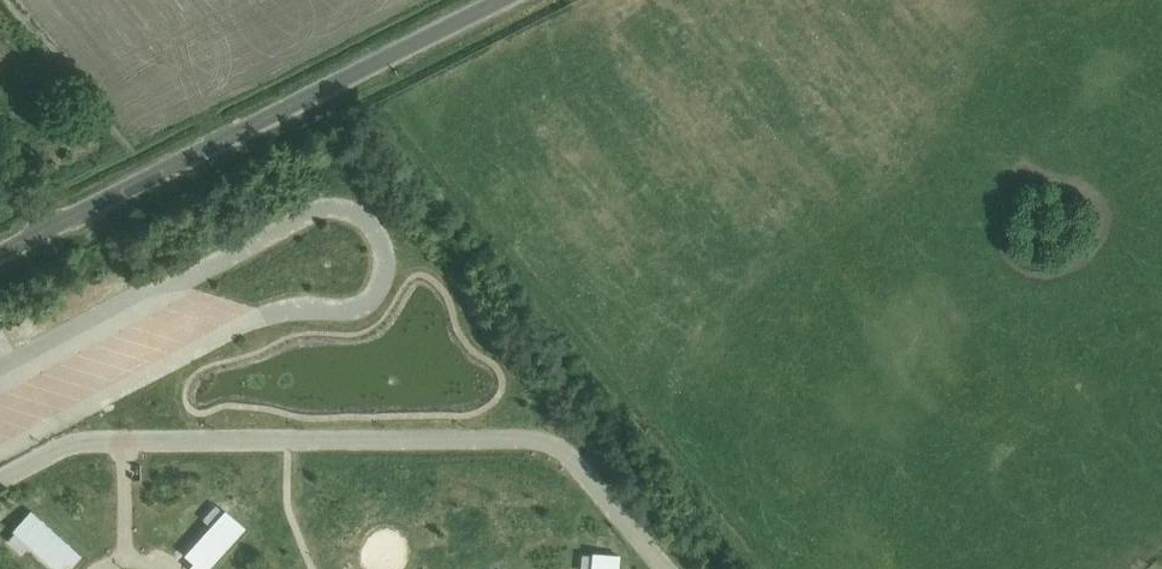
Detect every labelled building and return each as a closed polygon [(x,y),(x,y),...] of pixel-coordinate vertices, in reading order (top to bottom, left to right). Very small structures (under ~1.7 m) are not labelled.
[(18,527),(36,544),(34,547),(58,568),(59,568),(67,560),(72,565),(82,555),(33,511),(18,527)] [(228,513),(212,532),(209,529),(186,555),(195,563),(190,568),(191,568),(208,568),(245,528),(228,513)] [(598,555),(597,568),(620,568),(621,557),(598,555)]
